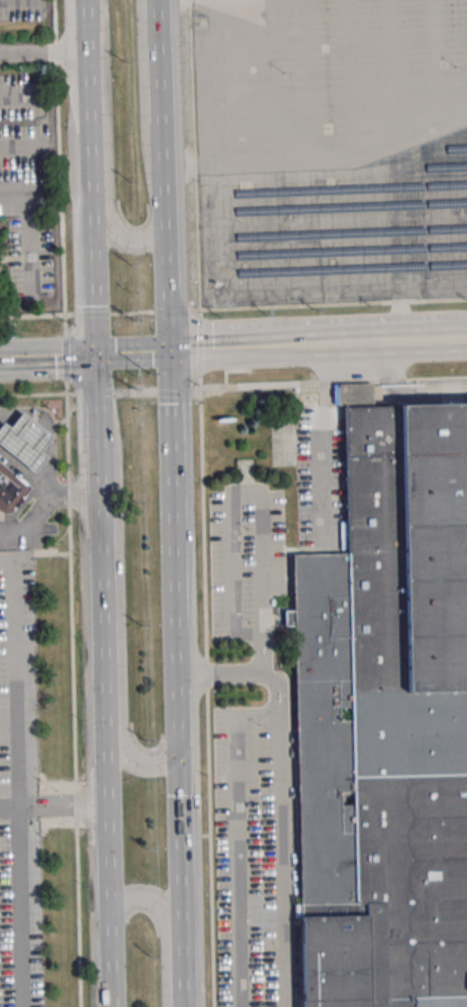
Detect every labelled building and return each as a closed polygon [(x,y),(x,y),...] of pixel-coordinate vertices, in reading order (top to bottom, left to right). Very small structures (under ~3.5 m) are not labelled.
[(371,406),(370,383),(336,384),(336,404),(343,404),(346,554),(292,554),(293,610),(284,611),(284,625),(293,625),(301,1006),(466,1006),(466,404),(371,406)] [(47,455),(41,450),(53,435),(22,410),(9,426),(2,421),(0,423),(0,445),(34,471),(47,455)] [(10,511),(30,486),(0,462),(0,510),(2,512),(10,511)]
